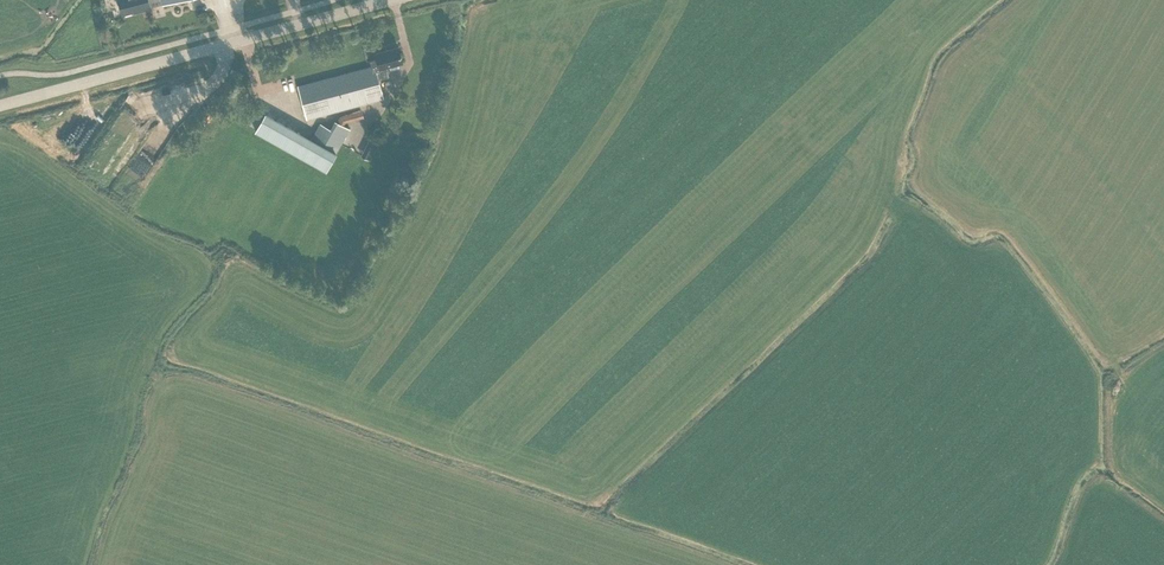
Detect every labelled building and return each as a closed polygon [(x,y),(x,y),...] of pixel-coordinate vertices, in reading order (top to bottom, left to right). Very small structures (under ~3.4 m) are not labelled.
[(163,4),(179,0),(119,0),(123,15),(140,10),(140,11),(150,9),(150,7),(163,4)] [(398,47),(375,53),(377,59),(370,61),(372,67),(298,86),(307,119),(384,98),(379,79),(389,77),(387,67),(403,63),(398,47)] [(337,122),(334,120),(329,129),(320,123),(311,139),(265,114),(255,132),(311,163),(311,162),(326,170),(349,129),(343,125),(345,121),(362,117),(361,110),(340,116),(337,122)] [(62,128),(72,144),(87,134),(77,119),(62,128)] [(153,141),(163,127),(159,124),(149,138),(153,141)] [(88,166),(102,175),(123,143),(108,134),(88,166)] [(370,136),(367,143),(377,148),(380,141),(370,136)]
